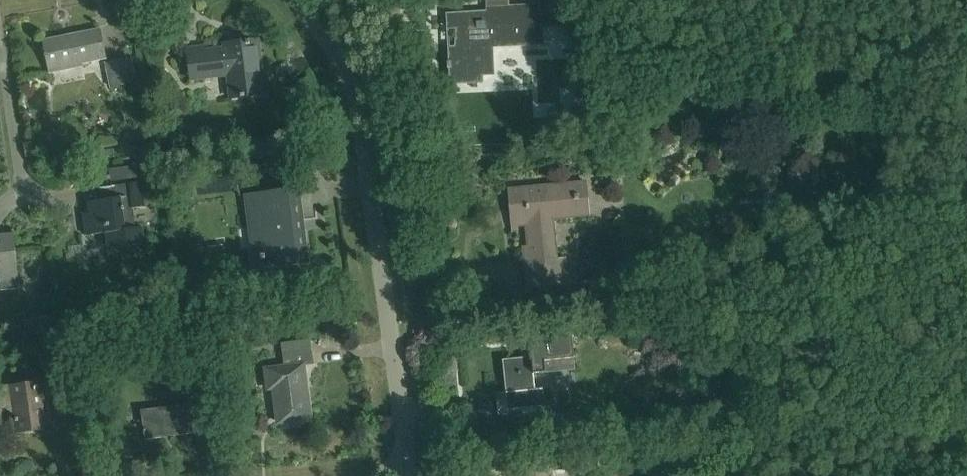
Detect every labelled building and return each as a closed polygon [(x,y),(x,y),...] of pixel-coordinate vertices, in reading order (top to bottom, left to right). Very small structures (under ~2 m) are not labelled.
[(450,67),(451,79),(482,77),(480,46),(545,43),(544,27),(565,26),(564,11),(567,10),(566,0),(540,0),(541,4),(487,7),(487,10),(447,12),(448,26),(460,25),(461,45),(447,46),(448,67),(450,67)] [(100,29),(44,41),(49,69),(106,57),(100,29)] [(202,46),(187,48),(191,80),(227,75),(230,99),(264,95),(257,39),(223,43),(224,48),(203,51),(202,46)] [(110,88),(137,83),(131,57),(105,62),(110,88)] [(568,123),(590,131),(599,105),(577,98),(568,123)] [(109,169),(111,181),(139,178),(137,165),(109,169)] [(528,246),(523,247),(527,287),(568,283),(565,258),(557,258),(553,218),(589,214),(585,180),(507,188),(510,209),(515,209),(516,223),(526,222),(528,246)] [(87,234),(107,231),(109,246),(146,241),(144,226),(137,226),(134,207),(147,206),(144,181),(113,185),(114,197),(88,200),(89,213),(84,213),(87,234)] [(302,253),(307,252),(299,188),(243,195),(253,271),(303,264),(302,253)] [(0,273),(1,280),(19,278),(15,232),(0,233),(0,273)] [(575,369),(571,332),(530,337),(532,353),(530,353),(530,357),(502,360),(508,409),(545,405),(543,388),(535,389),(534,373),(575,369)] [(269,390),(274,390),(277,420),(309,416),(302,366),(313,365),(311,350),(283,353),(285,368),(266,370),(269,390)] [(11,411),(13,434),(48,430),(44,396),(63,394),(60,361),(45,363),(47,380),(0,385),(0,412),(11,411)] [(189,404),(140,409),(144,439),(193,433),(192,423),(206,421),(202,391),(187,392),(189,404)]
